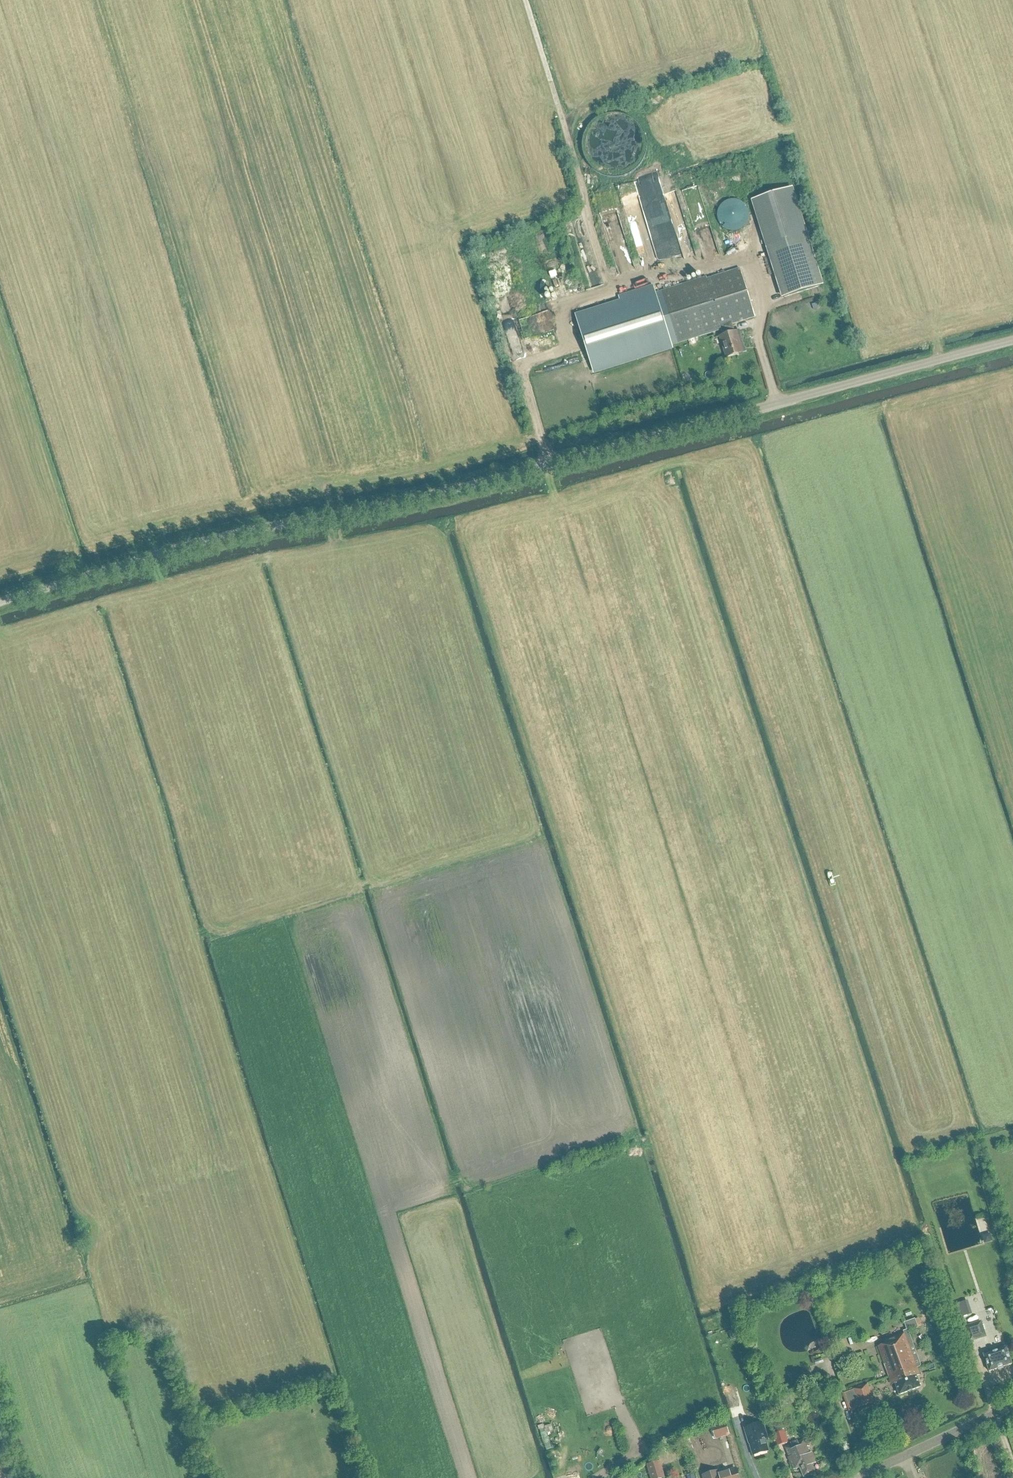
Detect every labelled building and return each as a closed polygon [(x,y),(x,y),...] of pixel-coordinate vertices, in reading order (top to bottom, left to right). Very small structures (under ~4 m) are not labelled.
[(606,151),(606,157),(635,155),(634,139),(595,142),(596,152),(606,151)] [(793,187),(769,195),(751,201),(782,298),(824,285),(793,187)] [(735,200),(733,200),(731,200),(730,200),(729,200),(727,201),(725,202),(723,203),(722,204),(721,205),(720,207),(719,207),(719,208),(718,210),(718,211),(717,212),(717,213),(717,214),(717,216),(717,218),(717,219),(717,220),(718,221),(718,222),(719,223),(720,225),(720,226),(721,227),(723,228),(724,229),(726,230),(727,231),(728,231),(729,231),(730,232),(731,232),(732,232),(734,232),(736,232),(737,231),(738,231),(739,231),(740,230),(741,229),(743,228),(744,227),(746,225),(746,224),(747,223),(747,222),(748,221),(748,220),(749,219),(749,218),(749,216),(749,215),(749,214),(748,212),(748,210),(747,209),(747,208),(746,207),(745,206),(745,205),(744,204),(743,204),(742,203),(740,202),(739,201),(737,200),(735,200)] [(621,303),(576,317),(594,372),(672,347),(672,345),(721,330),(723,336),(720,337),(727,358),(743,353),(736,332),(735,332),(732,325),(755,318),(740,269),(707,279),(707,277),(656,293),(653,286),(619,296),(621,303)] [(540,302),(524,306),(525,312),(542,308),(540,302)] [(982,1211),(984,1222),(990,1221),(987,1210),(982,1211)] [(956,1303),(959,1310),(970,1306),(968,1299),(956,1303)] [(902,1332),(903,1334),(890,1339),(910,1391),(920,1387),(916,1376),(920,1375),(918,1368),(919,1367),(920,1366),(908,1332),(918,1329),(918,1328),(921,1327),(918,1319),(915,1320),(914,1319),(904,1323),(907,1331),(902,1332)] [(970,1342),(983,1338),(978,1322),(965,1327),(970,1342)] [(910,1391),(890,1339),(884,1341),(886,1343),(878,1346),(891,1383),(894,1381),(899,1395),(910,1391)] [(983,1355),(989,1372),(1012,1364),(1006,1347),(983,1355)] [(852,1390),(859,1408),(873,1403),(867,1385),(852,1390)] [(752,1411),(747,1399),(740,1402),(745,1414),(752,1411)] [(710,1427),(714,1441),(729,1436),(724,1422),(710,1427)] [(752,1457),(769,1451),(760,1423),(743,1428),(752,1457)] [(775,1441),(778,1451),(782,1449),(782,1447),(785,1446),(784,1443),(786,1442),(782,1432),(774,1435),(776,1440),(775,1441)] [(811,1464),(814,1463),(811,1455),(810,1456),(804,1441),(786,1448),(794,1469),(800,1466),(804,1476),(814,1472),(811,1464)] [(661,1455),(664,1460),(674,1455),(672,1450),(661,1455)] [(650,1477),(665,1477),(660,1461),(646,1465),(650,1477)] [(571,1469),(562,1472),(564,1477),(574,1477),(571,1469)] [(730,1471),(719,1474),(718,1472),(704,1476),(705,1477),(739,1477),(736,1469),(730,1471)]
